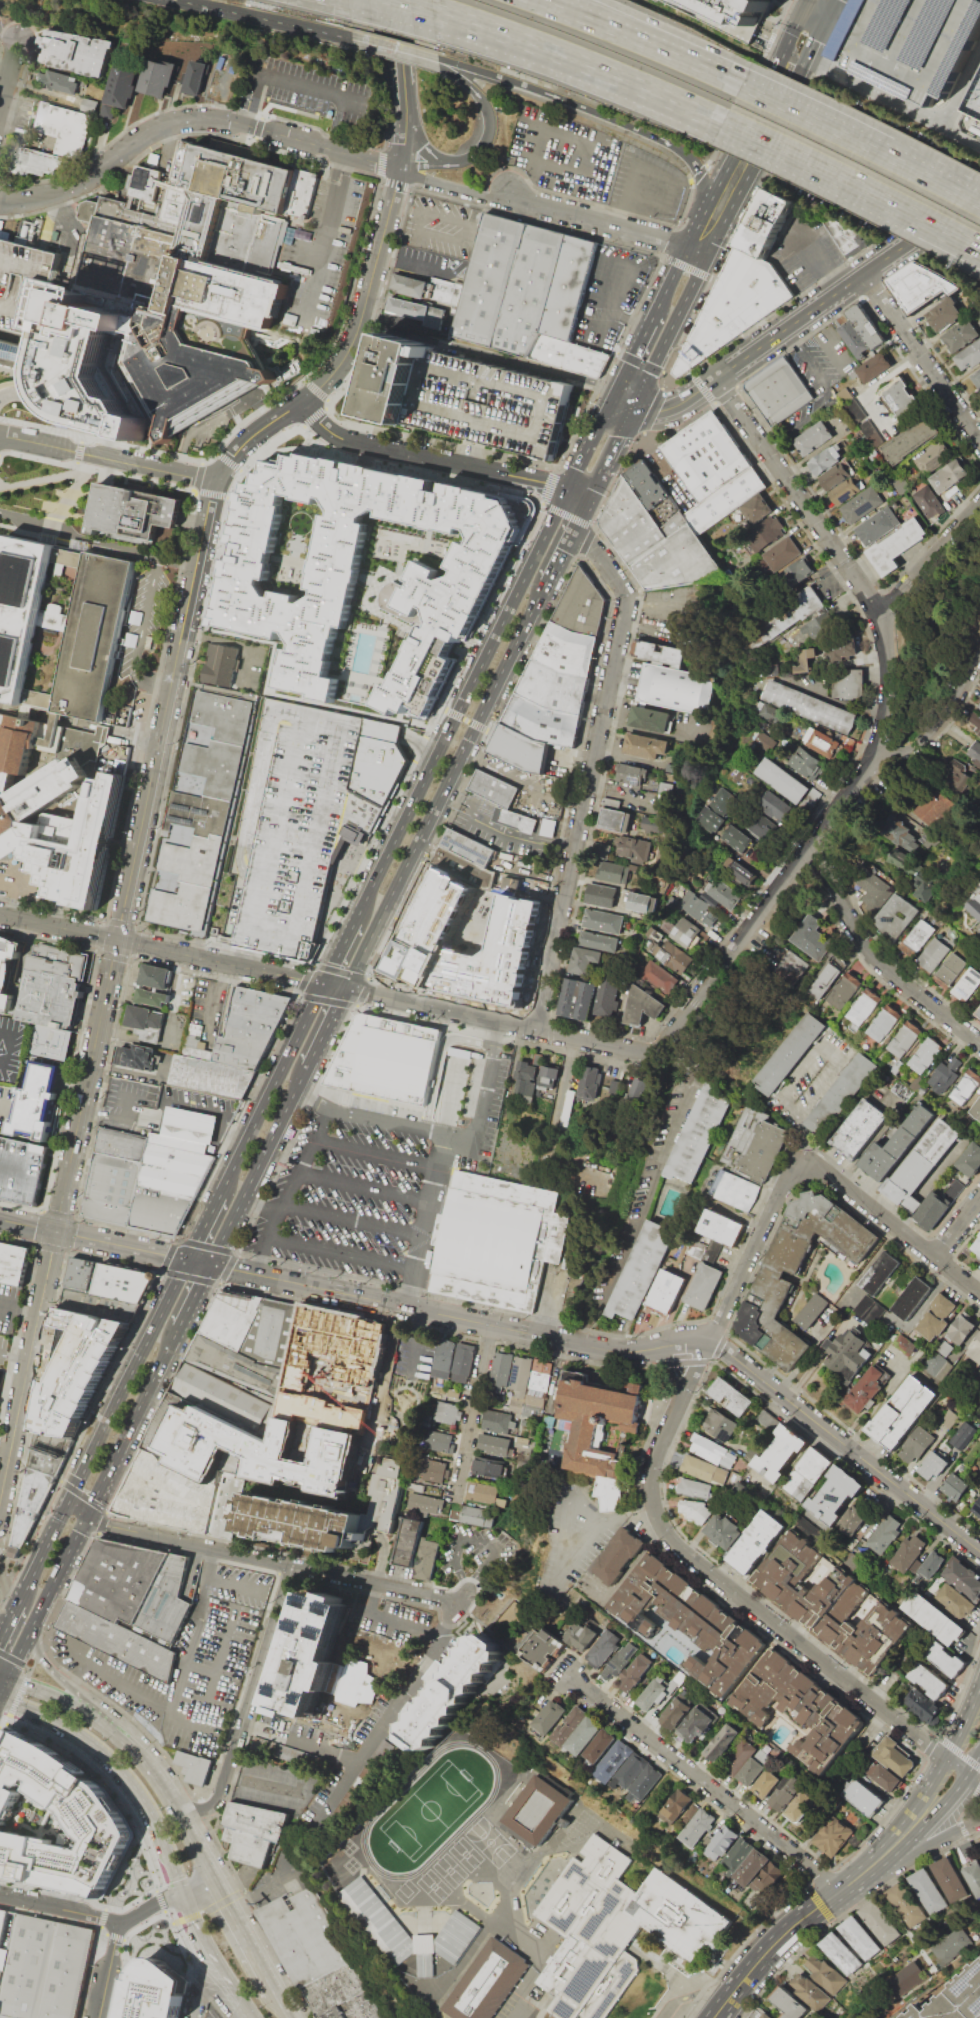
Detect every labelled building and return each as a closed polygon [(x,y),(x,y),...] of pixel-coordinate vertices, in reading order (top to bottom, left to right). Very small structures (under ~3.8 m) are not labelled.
[(746,47),(653,0),(770,0),(753,33),(746,47)] [(839,40),(859,0),(979,0),(979,32),(947,97),(936,91),(929,107),(831,57),(839,40)] [(43,25),(111,40),(102,79),(39,64),(41,53),(37,52),(43,25)] [(119,51),(108,102),(130,107),(141,56),(119,51)] [(148,57),(139,88),(165,95),(174,64),(148,57)] [(189,59),(181,91),(198,95),(206,63),(189,59)] [(35,72),(33,81),(71,92),(75,77),(46,69),(44,74),(35,72)] [(956,127),(979,79),(979,139),(956,127)] [(82,97),(95,101),(92,113),(79,109),(82,97)] [(39,103),(33,131),(57,136),(53,152),(80,159),(91,115),(39,103)] [(52,329),(42,326),(58,263),(77,270),(90,221),(78,219),(83,199),(95,201),(96,196),(132,204),(141,167),(173,175),(181,143),(317,180),(306,222),(298,220),(290,252),(285,271),(293,273),(277,337),(253,330),(251,338),(264,363),(274,377),(166,441),(146,418),(143,435),(131,431),(128,441),(94,430),(84,427),(73,422),(61,416),(49,402),(47,398),(43,389),(41,383),(42,364),(52,329)] [(19,147),(13,172),(31,176),(33,171),(54,176),(56,167),(61,168),(64,158),(19,147)] [(762,187),(733,246),(765,262),(794,203),(762,187)] [(488,212),(600,242),(574,340),(592,344),(612,350),(597,378),(451,333),(488,212)] [(872,238),(846,259),(816,216),(822,212),(872,238)] [(39,335),(0,325),(0,238),(60,255),(58,263),(42,326),(39,335)] [(733,246),(671,373),(677,379),(793,296),(772,265),(765,262),(733,246)] [(890,283),(926,258),(946,286),(911,311),(890,283)] [(395,273),(391,289),(423,297),(427,281),(395,273)] [(428,298),(457,306),(462,285),(429,276),(427,281),(423,297),(428,298)] [(937,332),(928,320),(935,315),(931,310),(942,302),(937,295),(947,289),(956,302),(953,304),(962,315),(957,319),(959,322),(953,325),(951,322),(937,332)] [(389,296),(385,314),(425,324),(424,328),(441,331),(446,309),(389,296)] [(859,303),(886,341),(872,350),(856,328),(861,324),(859,320),(854,324),(846,312),(859,303)] [(968,318),(979,335),(954,354),(942,337),(968,318)] [(836,329),(858,361),(866,356),(863,352),(870,348),(850,319),(836,329)] [(381,331),(425,342),(423,348),(404,426),(361,416),(381,331)] [(27,370),(34,340),(0,332),(0,363),(27,370)] [(953,358),(979,338),(979,363),(974,368),(971,365),(963,371),(953,358)] [(423,348),(573,385),(554,463),(472,443),(404,426),(423,348)] [(856,370),(883,351),(893,366),(866,384),(856,370)] [(783,356),(813,399),(773,428),(744,389),(744,386),(745,383),(783,356)] [(970,377),(979,370),(979,390),(970,377)] [(879,390),(900,420),(923,404),(902,374),(879,390)] [(836,395),(872,448),(884,440),(847,387),(836,395)] [(658,449),(698,504),(751,467),(711,411),(658,449)] [(879,448),(893,469),(907,460),(905,457),(940,434),(928,415),(879,448)] [(822,419),(833,435),(802,458),(791,442),(822,419)] [(808,463),(839,440),(844,447),(841,449),(844,453),(837,458),(838,460),(817,475),(808,463)] [(943,441),(954,455),(927,475),(917,461),(943,441)] [(326,675),(339,678),(334,703),(310,698),(311,695),(275,687),(283,647),(293,649),(294,644),(289,638),(286,640),(209,625),(223,556),(228,557),(231,544),(225,543),(233,505),(236,506),(239,491),(244,492),(246,481),(253,483),(255,472),(261,473),(264,460),(286,464),(287,456),(299,458),(300,454),(423,479),(521,498),(527,500),(533,504),(533,510),(531,515),(527,517),(515,541),(466,638),(461,635),(457,642),(453,640),(445,655),(455,660),(427,717),(408,713),(395,711),(393,714),(372,704),(383,681),(389,684),(418,624),(380,607),(378,598),(379,590),(383,585),(389,581),(393,581),(405,587),(413,569),(410,568),(414,559),(437,570),(434,577),(438,579),(452,575),(454,570),(446,566),(459,539),(469,543),(472,538),(467,530),(459,528),(458,533),(413,523),(378,516),(379,510),(373,509),(361,516),(360,520),(369,522),(346,629),(336,627),(326,675)] [(957,458),(969,474),(941,494),(929,478),(957,458)] [(818,477),(827,492),(855,473),(846,459),(818,477)] [(646,512),(668,496),(643,461),(621,476),(646,512)] [(751,467),(766,488),(697,537),(682,516),(698,504),(751,467)] [(829,493),(838,506),(866,487),(857,474),(829,493)] [(621,476),(597,524),(598,526),(627,567),(666,540),(659,530),(646,512),(621,476)] [(105,484),(189,501),(181,538),(162,534),(159,550),(95,537),(105,484)] [(840,507),(852,525),(886,502),(873,484),(840,507)] [(911,495),(925,484),(946,514),(933,524),(911,495)] [(773,510),(740,532),(730,516),(762,494),(773,510)] [(889,505),(902,523),(868,547),(855,529),(889,505)] [(627,567),(644,591),(726,579),(697,537),(682,516),(678,511),(659,530),(666,540),(627,567)] [(775,517),(784,533),(753,552),(743,536),(775,517)] [(865,551),(884,579),(901,567),(896,558),(929,536),(916,517),(904,525),(905,527),(880,544),(878,542),(865,551)] [(792,533),(762,556),(775,572),(804,550),(792,533)] [(14,538),(0,604),(0,703),(23,708),(20,723),(30,725),(33,710),(55,715),(105,725),(139,565),(14,538)] [(804,559),(777,577),(787,592),(814,573),(804,559)] [(579,564),(551,620),(572,633),(598,637),(606,600),(579,564)] [(808,582),(738,628),(754,652),(816,612),(820,617),(828,612),(808,582)] [(814,618),(798,628),(805,639),(821,629),(814,618)] [(534,657),(559,671),(590,677),(598,637),(572,633),(551,620),(534,657)] [(854,657),(827,657),(827,629),(854,628),(854,657)] [(641,641),(659,645),(658,652),(665,653),(667,645),(687,649),(683,668),(674,666),(674,663),(638,655),(641,641)] [(208,643),(237,649),(230,686),(201,681),(208,643)] [(794,665),(795,674),(813,672),(811,658),(817,657),(816,647),(799,649),(801,664),(794,665)] [(534,657),(559,671),(590,677),(581,715),(548,708),(516,692),(534,657)] [(644,661),(716,676),(708,715),(636,700),(644,661)] [(763,669),(783,667),(784,675),(763,677),(763,669)] [(865,668),(865,701),(834,698),(833,669),(865,668)] [(769,679),(858,714),(850,734),(761,698),(769,679)] [(195,687),(145,921),(191,931),(190,937),(207,940),(257,701),(195,687)] [(516,692),(548,708),(581,715),(575,749),(547,742),(537,740),(501,723),(516,692)] [(261,696),(362,717),(399,725),(398,734),(396,743),(406,760),(365,848),(362,846),(341,836),(332,856),(329,862),(313,942),(309,958),(245,945),(234,942),(249,869),(253,852),(241,849),(230,847),(261,696)] [(758,700),(788,715),(781,728),(752,713),(758,700)] [(633,705),(670,712),(666,733),(629,725),(633,705)] [(73,758),(39,752),(42,740),(51,742),(55,715),(105,725),(111,726),(107,745),(102,743),(98,764),(89,762),(85,756),(76,762),(73,758)] [(970,729),(979,737),(979,718),(979,717),(970,729)] [(4,841),(0,844),(0,777),(6,787),(9,772),(4,771),(10,745),(0,743),(0,718),(20,723),(30,725),(44,728),(42,740),(39,752),(35,775),(21,773),(17,795),(73,758),(76,762),(85,756),(89,762),(98,775),(89,781),(91,785),(36,821),(47,823),(48,816),(51,813),(92,821),(97,795),(101,796),(104,777),(115,779),(116,772),(132,775),(104,910),(77,904),(78,901),(54,896),(56,886),(46,884),(48,874),(37,872),(39,862),(29,860),(31,852),(29,850),(15,858),(4,841)] [(488,752),(501,723),(537,740),(547,742),(541,774),(525,771),(488,752)] [(811,726),(802,742),(831,757),(835,746),(848,753),(854,739),(811,726)] [(628,731),(670,740),(667,754),(659,752),(658,759),(624,752),(628,731)] [(979,764),(979,742),(973,737),(963,752),(979,764)] [(940,746),(975,773),(931,829),(907,810),(927,786),(938,794),(955,773),(933,756),(940,746)] [(789,762),(800,747),(826,766),(815,781),(789,762)] [(764,753),(820,793),(807,810),(751,771),(764,753)] [(622,763),(618,779),(644,785),(648,768),(622,763)] [(667,763),(664,773),(676,776),(679,766),(667,763)] [(479,769),(519,788),(509,809),(469,791),(479,769)] [(651,779),(649,791),(671,796),(673,783),(651,779)] [(771,789),(793,806),(781,821),(759,804),(771,789)] [(697,819),(717,794),(736,809),(716,834),(697,819)] [(604,796),(621,800),(619,808),(602,804),(604,796)] [(603,806),(632,812),(628,833),(599,827),(603,806)] [(496,807),(537,819),(532,834),(491,822),(496,807)] [(894,811),(879,832),(904,850),(919,829),(894,811)] [(749,812),(739,824),(768,847),(778,835),(749,812)] [(641,817),(640,828),(661,832),(663,820),(641,817)] [(543,818),(557,820),(553,838),(540,836),(543,818)] [(732,826),(723,842),(744,854),(753,839),(732,826)] [(449,827),(496,849),(487,867),(440,845),(449,827)] [(620,837),(617,857),(645,862),(648,841),(620,837)] [(593,841),(611,845),(608,859),(590,855),(593,841)] [(440,845),(487,867),(492,870),(497,871),(492,893),(484,889),(431,864),(440,845)] [(883,861),(919,888),(914,895),(926,904),(943,881),(895,845),(883,861)] [(732,856),(723,866),(748,887),(757,877),(732,856)] [(601,859),(597,877),(625,883),(628,865),(601,859)] [(492,893),(431,864),(377,975),(520,1007),(534,942),(543,902),(492,893)] [(631,864),(639,866),(638,872),(630,870),(631,864)] [(860,864),(893,889),(873,915),(856,903),(866,891),(849,878),(860,864)] [(718,879),(707,893),(731,911),(742,898),(718,879)] [(655,880),(669,883),(668,889),(654,886),(655,880)] [(588,882),(617,888),(613,908),(584,902),(588,882)] [(960,905),(979,885),(979,925),(960,905)] [(691,890),(681,904),(701,919),(712,905),(691,890)] [(896,891),(919,910),(893,945),(876,920),(896,891)] [(630,892),(626,909),(654,915),(658,898),(630,892)] [(706,893),(719,903),(716,908),(703,898),(706,893)] [(671,895),(680,901),(674,910),(665,904),(671,895)] [(586,908),(624,916),(620,935),(582,927),(586,908)] [(682,914),(670,931),(691,946),(703,929),(682,914)] [(818,963),(833,942),(816,929),(821,922),(811,914),(790,942),(818,963)] [(922,918),(936,928),(914,957),(900,947),(922,918)] [(579,931),(577,942),(615,950),(617,938),(579,931)] [(666,936),(654,951),(684,974),(696,959),(666,936)] [(935,936),(951,948),(930,976),(915,965),(935,936)] [(12,1017),(16,997),(8,995),(18,942),(0,938),(0,1015),(12,1017)] [(33,944),(18,1017),(73,1028),(88,955),(33,944)] [(575,945),(604,951),(601,962),(592,960),(589,975),(569,971),(575,945)] [(788,949),(808,963),(789,990),(769,977),(788,949)] [(952,952),(967,963),(948,988),(933,978),(952,952)] [(806,991),(818,1001),(849,964),(837,954),(806,991)] [(648,957),(637,972),(669,995),(679,981),(648,957)] [(144,963),(139,984),(167,990),(172,969),(144,963)] [(971,966),(979,973),(979,983),(967,1000),(963,997),(961,999),(951,991),(971,966)] [(840,1011),(862,982),(847,971),(826,999),(840,1011)] [(566,978),(597,984),(589,1020),(559,1014),(566,978)] [(603,978),(596,1016),(614,1019),(621,982),(603,978)] [(632,981),(666,1005),(656,1019),(644,1010),(642,1026),(623,1022),(632,981)] [(212,1060),(258,1069),(294,997),(236,985),(225,1036),(217,1034),(212,1060)] [(138,988),(135,1003),(145,1004),(145,1003),(163,1006),(164,1002),(169,1003),(170,994),(138,988)] [(867,988),(882,999),(856,1033),(847,1027),(852,1021),(845,1016),(867,988)] [(865,1032),(880,1044),(900,1019),(895,1015),(899,1011),(888,1002),(865,1032)] [(129,1004),(125,1025),(148,1029),(149,1026),(161,1028),(164,1013),(153,1011),(153,1008),(129,1004)] [(751,1082),(769,1097),(828,1026),(810,1011),(751,1082)] [(323,1082),(426,1103),(442,1030),(370,1017),(363,1016),(356,1020),(352,1025),(323,1082)] [(886,1048),(900,1059),(919,1035),(918,1034),(922,1029),(908,1019),(886,1048)] [(65,1062),(27,1054),(33,1024),(71,1032),(65,1062)] [(929,1035),(943,1047),(921,1075),(906,1063),(929,1035)] [(117,1063),(154,1070),(158,1047),(122,1041),(117,1063)] [(860,1051),(877,1065),(820,1137),(802,1123),(860,1051)] [(174,1053),(257,1070),(244,1098),(168,1083),(174,1053)] [(519,1060),(513,1094),(534,1097),(537,1083),(555,1087),(559,1067),(542,1065),(544,1055),(534,1053),(533,1062),(519,1060)] [(471,1054),(457,1114),(473,1118),(487,1058),(471,1054)] [(924,1085),(942,1099),(961,1074),(958,1071),(964,1062),(954,1055),(947,1065),(942,1061),(927,1081),(924,1085)] [(33,1062),(29,1086),(20,1085),(11,1131),(45,1138),(59,1067),(33,1062)] [(583,1065),(577,1097),(596,1101),(602,1068),(583,1065)] [(962,1108),(979,1084),(979,1082),(978,1081),(979,1078),(979,1076),(969,1067),(946,1096),(962,1108)] [(908,1086),(916,1074),(923,1079),(927,1081),(924,1085),(923,1086),(927,1089),(921,1096),(908,1086)] [(636,1075),(629,1094),(644,1100),(652,1082),(636,1075)] [(898,1079),(907,1086),(899,1096),(891,1090),(898,1079)] [(611,1081),(607,1100),(619,1102),(623,1084),(611,1081)] [(705,1081),(713,1085),(710,1092),(715,1095),(713,1100),(725,1106),(691,1183),(675,1176),(673,1181),(662,1176),(705,1081)] [(979,1122),(979,1093),(966,1112),(979,1122)] [(865,1096),(889,1115),(852,1162),(842,1154),(845,1150),(836,1143),(833,1147),(828,1143),(865,1096)] [(747,1104),(771,1115),(768,1122),(788,1131),(764,1184),(733,1170),(733,1166),(721,1160),(747,1104)] [(856,1165),(882,1186),(937,1115),(922,1104),(919,1109),(915,1106),(884,1145),(876,1139),(856,1165)] [(215,1118),(165,1107),(159,1134),(152,1132),(151,1136),(150,1137),(149,1143),(203,1154),(205,1142),(210,1143),(215,1118)] [(938,1116),(961,1133),(914,1195),(922,1202),(914,1213),(883,1190),(938,1116)] [(100,1127),(150,1137),(149,1143),(145,1163),(95,1153),(100,1127)] [(49,1147),(0,1136),(0,1198),(36,1206),(49,1147)] [(971,1178),(979,1167),(979,1147),(973,1141),(954,1164),(971,1178)] [(176,1234),(214,1157),(203,1154),(149,1143),(145,1163),(131,1225),(176,1234)] [(82,1214),(131,1225),(145,1163),(95,1153),(82,1214)] [(721,1166),(762,1185),(750,1213),(708,1194),(721,1166)] [(456,1170),(431,1290),(535,1311),(545,1264),(558,1266),(568,1218),(552,1215),(557,1191),(456,1170)] [(812,1346),(777,1319),(794,1284),(783,1278),(787,1270),(798,1275),(818,1233),(831,1243),(828,1247),(854,1270),(880,1237),(825,1194),(819,1195),(818,1190),(804,1193),(806,1198),(795,1201),(740,1321),(741,1333),(791,1374),(812,1346)] [(933,1190),(951,1204),(931,1231),(912,1218),(933,1190)] [(707,1209),(744,1225),(734,1247),(697,1232),(707,1209)] [(647,1218),(673,1229),(634,1319),(617,1311),(614,1319),(604,1315),(647,1218)] [(971,1249),(979,1236),(979,1254),(971,1249)] [(23,1286),(0,1281),(0,1241),(31,1247),(23,1286)] [(684,1252),(701,1259),(705,1249),(689,1242),(684,1252)] [(885,1250),(901,1263),(873,1297),(858,1284),(885,1250)] [(72,1255),(99,1261),(92,1294),(65,1288),(72,1255)] [(99,1261),(151,1272),(154,1280),(142,1304),(92,1294),(99,1261)] [(723,1271),(705,1311),(683,1301),(701,1261),(723,1271)] [(662,1268),(686,1279),(669,1315),(646,1304),(662,1268)] [(917,1274),(933,1287),(905,1322),(889,1310),(917,1274)] [(132,1324),(142,1304),(92,1294),(65,1288),(60,1309),(132,1324)] [(241,1350),(203,1332),(222,1289),(267,1298),(241,1350)] [(939,1291),(957,1304),(946,1319),(950,1322),(938,1337),(937,1336),(932,1341),(916,1329),(930,1311),(926,1308),(939,1291)] [(816,1292),(829,1301),(808,1329),(795,1320),(816,1292)] [(866,1294),(889,1312),(876,1329),(853,1312),(866,1294)] [(266,1360),(290,1363),(302,1305),(267,1298),(241,1350),(266,1360)] [(302,1305),(388,1323),(366,1438),(359,1437),(346,1497),(257,1479),(246,1476),(222,1471),(219,1485),(215,1483),(143,1447),(171,1391),(273,1442),(281,1409),(282,1401),(290,1363),(302,1305)] [(60,1309),(35,1429),(75,1439),(132,1324),(60,1309)] [(964,1310),(972,1315),(969,1319),(976,1324),(959,1346),(945,1335),(964,1310)] [(848,1326),(867,1341),(862,1346),(871,1354),(848,1381),(826,1363),(832,1355),(827,1350),(848,1326)] [(898,1330),(917,1345),(913,1350),(915,1352),(910,1358),(889,1341),(898,1330)] [(187,1360),(282,1401),(290,1363),(266,1360),(241,1350),(203,1332),(187,1360)] [(964,1352),(979,1332),(979,1364),(964,1352)] [(942,1338),(953,1347),(944,1358),(955,1367),(941,1383),(919,1365),(942,1338)] [(438,1339),(456,1343),(449,1380),(430,1376),(438,1339)] [(457,1342),(449,1381),(466,1384),(468,1375),(471,1376),(476,1345),(457,1342)] [(495,1350),(514,1354),(507,1387),(488,1383),(495,1350)] [(515,1355),(533,1359),(524,1399),(514,1397),(516,1390),(508,1388),(515,1355)] [(534,1358),(545,1360),(544,1361),(551,1363),(549,1374),(531,1370),(534,1358)] [(171,1391),(273,1442),(281,1409),(187,1360),(171,1391)] [(873,1364),(884,1373),(878,1381),(880,1382),(879,1384),(882,1387),(860,1415),(847,1406),(844,1410),(836,1404),(848,1388),(852,1391),(873,1364)] [(531,1370),(549,1374),(550,1374),(546,1392),(545,1392),(543,1392),(529,1389),(528,1388),(531,1370)] [(557,1420),(567,1372),(630,1386),(632,1383),(645,1386),(635,1434),(630,1433),(624,1461),(628,1462),(625,1481),(622,1480),(599,1476),(565,1469),(576,1423),(557,1420)] [(912,1373),(938,1393),(894,1450),(867,1429),(912,1373)] [(720,1377),(753,1401),(741,1418),(727,1408),(732,1400),(727,1396),(722,1402),(708,1392),(720,1377)] [(448,1388),(461,1390),(459,1399),(446,1396),(448,1388)] [(528,1394),(529,1389),(543,1392),(542,1397),(528,1394)] [(545,1398),(543,1408),(525,1404),(527,1394),(545,1398)] [(511,1399),(523,1402),(521,1412),(508,1410),(511,1399)] [(437,1400),(458,1405),(457,1410),(462,1411),(460,1420),(456,1419),(455,1425),(433,1420),(437,1400)] [(525,1404),(543,1408),(541,1420),(522,1416),(525,1404)] [(726,1444),(740,1425),(712,1405),(707,1411),(712,1415),(703,1428),(726,1444)] [(948,1407),(959,1415),(949,1429),(938,1421),(948,1407)] [(763,1408),(782,1422),(774,1433),(755,1419),(763,1408)] [(485,1409),(512,1414),(510,1421),(516,1422),(514,1429),(509,1428),(507,1434),(481,1429),(485,1409)] [(963,1420),(976,1430),(961,1451),(947,1441),(963,1420)] [(749,1464),(777,1485),(786,1474),(782,1471),(798,1450),(802,1452),(809,1443),(810,1437),(790,1422),(784,1422),(777,1432),(782,1435),(765,1458),(758,1453),(749,1464)] [(919,1425),(935,1438),(919,1459),(915,1456),(910,1463),(897,1454),(919,1425)] [(35,1429),(75,1439),(56,1476),(27,1466),(35,1429)] [(428,1429),(424,1449),(454,1455),(456,1445),(451,1444),(453,1435),(428,1429)] [(694,1430),(738,1454),(730,1469),(718,1463),(717,1464),(689,1450),(693,1442),(689,1440),(694,1430)] [(481,1433),(510,1438),(506,1458),(477,1452),(481,1433)] [(812,1445),(833,1461),(802,1503),(781,1488),(812,1445)] [(143,1447),(215,1483),(219,1485),(209,1535),(124,1517),(112,1512),(143,1447)] [(750,1447),(757,1452),(750,1462),(743,1457),(750,1447)] [(917,1470),(933,1450),(945,1459),(947,1457),(951,1460),(938,1476),(935,1474),(930,1481),(917,1470)] [(362,1508),(369,1510),(373,1492),(368,1490),(373,1469),(378,1470),(380,1462),(384,1463),(386,1453),(394,1455),(402,1457),(398,1475),(402,1476),(390,1527),(377,1524),(376,1530),(369,1528),(358,1526),(362,1508)] [(686,1453),(729,1471),(722,1488),(679,1470),(686,1453)] [(475,1456),(504,1460),(501,1478),(472,1473),(475,1456)] [(738,1457),(748,1463),(742,1475),(732,1469),(738,1457)] [(442,1485),(447,1463),(425,1458),(420,1480),(442,1485)] [(805,1505),(833,1528),(843,1516),(839,1513),(848,1501),(852,1504),(867,1485),(838,1462),(824,1479),(829,1483),(816,1500),(812,1497),(805,1505)] [(8,1554),(16,1557),(56,1476),(27,1466),(8,1554)] [(732,1487),(750,1467),(774,1487),(757,1508),(732,1487)] [(222,1471),(219,1485),(209,1535),(233,1539),(246,1476),(222,1471)] [(939,1488),(957,1503),(971,1485),(953,1471),(939,1488)] [(599,1476),(594,1497),(601,1498),(603,1511),(623,1511),(622,1480),(599,1476)] [(709,1492),(711,1484),(681,1476),(676,1493),(696,1498),(696,1496),(711,1500),(713,1493),(709,1492)] [(410,1482),(425,1485),(423,1493),(408,1489),(410,1482)] [(468,1482),(498,1489),(494,1506),(464,1500),(468,1482)] [(369,1528),(367,1537),(359,1535),(358,1541),(346,1538),(344,1544),(239,1523),(247,1483),(362,1508),(358,1526),(369,1528)] [(410,1491),(444,1499),(441,1515),(428,1512),(427,1516),(421,1515),(422,1510),(406,1507),(410,1491)] [(497,1498),(505,1499),(504,1507),(495,1506),(497,1498)] [(979,1517),(979,1498),(971,1510),(979,1517)] [(680,1500),(703,1502),(706,1504),(704,1506),(712,1512),(701,1528),(695,1523),(695,1518),(686,1518),(686,1512),(679,1512),(680,1500)] [(465,1505),(487,1509),(485,1517),(493,1518),(492,1528),(461,1522),(465,1505)] [(837,1527),(851,1537),(867,1515),(853,1505),(837,1527)] [(451,1509),(461,1511),(459,1521),(449,1520),(451,1509)] [(726,1558),(747,1575),(785,1526),(763,1509),(726,1558)] [(703,1530),(727,1550),(742,1533),(738,1530),(740,1527),(726,1516),(724,1519),(717,1513),(703,1530)] [(799,1514),(849,1553),(841,1562),(792,1524),(799,1514)] [(863,1545),(880,1557),(899,1533),(896,1530),(902,1523),(892,1515),(887,1520),(884,1518),(863,1545)] [(401,1517),(422,1522),(412,1567),(392,1563),(401,1517)] [(611,1587),(646,1541),(623,1525),(589,1571),(611,1587)] [(790,1528),(913,1624),(873,1675),(750,1579),(790,1528)] [(904,1576),(887,1562),(907,1537),(910,1540),(915,1533),(927,1542),(920,1550),(922,1552),(904,1576)] [(412,1577),(432,1582),(440,1543),(421,1538),(412,1577)] [(193,1563),(102,1540),(62,1630),(174,1683),(198,1612),(185,1601),(193,1563)] [(648,1549),(767,1643),(720,1703),(713,1697),(717,1692),(682,1665),(698,1644),(669,1621),(650,1645),(602,1607),(648,1549)] [(934,1549),(946,1559),(930,1579),(923,1573),(916,1583),(911,1579),(934,1549)] [(954,1557),(979,1576),(979,1591),(977,1595),(979,1597),(978,1598),(943,1572),(954,1557)] [(946,1580),(979,1605),(971,1615),(967,1613),(964,1617),(960,1617),(957,1616),(957,1613),(934,1596),(946,1580)] [(900,1606),(951,1646),(956,1639),(959,1641),(968,1630),(914,1589),(900,1606)] [(305,1592),(270,1707),(311,1720),(320,1691),(336,1696),(337,1701),(356,1706),(359,1703),(373,1703),(379,1681),(367,1675),(368,1665),(349,1660),(347,1668),(329,1662),(346,1605),(305,1592)] [(597,1633),(583,1651),(574,1644),(572,1647),(563,1640),(579,1619),(597,1633)] [(546,1629),(565,1644),(544,1671),(518,1651),(537,1627),(543,1632),(546,1629)] [(607,1627),(622,1638),(617,1644),(620,1646),(616,1650),(614,1649),(598,1669),(583,1657),(607,1627)] [(404,1740),(404,1724),(412,1721),(413,1713),(421,1711),(421,1705),(426,1704),(426,1698),(432,1696),(432,1691),(438,1689),(438,1681),(446,1679),(446,1673),(451,1671),(452,1665),(457,1664),(458,1658),(462,1657),(464,1649),(471,1646),(472,1638),(480,1635),(482,1637),(487,1634),(501,1645),(500,1660),(492,1662),(491,1671),(483,1674),(483,1682),(475,1684),(474,1692),(467,1695),(466,1703),(459,1706),(458,1715),(451,1716),(450,1725),(442,1727),(441,1736),(434,1738),(433,1746),(424,1750),(423,1748),(417,1751),(416,1750),(411,1755),(404,1749),(408,1743),(404,1740)] [(629,1638),(640,1648),(616,1676),(613,1674),(606,1681),(598,1674),(629,1638)] [(923,1655),(953,1678),(957,1679),(970,1663),(961,1655),(957,1656),(955,1658),(944,1649),(945,1647),(935,1639),(923,1655)] [(727,1703),(772,1647),(865,1721),(822,1776),(787,1748),(800,1731),(779,1714),(765,1733),(727,1703)] [(640,1651),(653,1662),(627,1693),(615,1683),(640,1651)] [(918,1660),(949,1684),(936,1700),(928,1693),(930,1691),(919,1682),(917,1685),(906,1676),(918,1660)] [(678,1671),(686,1677),(675,1691),(667,1685),(678,1671)] [(634,1703),(647,1714),(668,1690),(655,1679),(634,1703)] [(931,1725),(944,1709),(914,1686),(908,1694),(903,1690),(896,1698),(931,1725)] [(657,1720),(671,1732),(686,1713),(683,1711),(691,1701),(680,1692),(657,1720)] [(552,1698),(566,1709),(544,1736),(530,1725),(552,1698)] [(700,1701),(719,1718),(702,1737),(700,1735),(691,1745),(674,1731),(700,1701)] [(577,1704),(589,1714),(561,1748),(549,1738),(577,1704)] [(589,1715),(603,1726),(578,1758),(564,1747),(589,1715)] [(727,1722),(740,1732),(715,1763),(702,1752),(727,1722)] [(102,1898),(0,1876),(0,1734),(5,1724),(48,1746),(73,1763),(92,1777),(102,1788),(125,1819),(132,1836),(102,1898)] [(604,1727),(617,1737),(595,1764),(582,1754),(604,1727)] [(887,1733),(898,1742),(897,1744),(915,1758),(915,1765),(913,1768),(911,1767),(905,1776),(891,1766),(889,1768),(871,1754),(887,1733)] [(619,1739),(634,1750),(613,1777),(598,1765),(619,1739)] [(740,1740),(754,1751),(733,1777),(719,1766),(740,1740)] [(177,1749),(212,1760),(204,1787),(185,1780),(187,1776),(181,1774),(184,1766),(173,1762),(177,1749)] [(649,1762),(627,1789),(614,1778),(635,1752),(649,1762)] [(752,1757),(765,1768),(749,1788),(736,1777),(752,1757)] [(865,1772),(891,1793),(901,1781),(881,1764),(879,1766),(873,1762),(865,1772)] [(642,1801),(664,1774),(650,1763),(629,1790),(642,1801)] [(768,1768),(781,1778),(764,1799),(751,1789),(768,1768)] [(767,1801),(782,1812),(803,1786),(799,1783),(801,1780),(790,1771),(767,1801)] [(855,1777),(885,1801),(872,1817),(842,1794),(855,1777)] [(504,1828),(541,1854),(575,1806),(537,1778),(504,1828)] [(679,1786),(693,1797),(670,1826),(656,1816),(679,1786)] [(784,1813),(798,1824),(816,1801),(802,1790),(784,1813)] [(231,1800),(223,1823),(227,1827),(223,1840),(232,1843),(228,1858),(259,1868),(269,1837),(277,1840),(285,1817),(231,1800)] [(693,1802),(700,1807),(691,1819),(684,1814),(693,1802)] [(701,1806),(715,1817),(692,1847),(678,1836),(691,1819),(700,1807),(701,1806)] [(811,1841),(833,1859),(855,1832),(832,1814),(811,1841)] [(725,1823),(739,1835),(718,1861),(704,1850),(725,1823)] [(558,1998),(548,2012),(557,2017),(580,2017),(581,2017),(582,2017),(607,2017),(640,1971),(639,1961),(626,1950),(643,1927),(694,1963),(708,1945),(717,1951),(735,1924),(658,1868),(639,1894),(617,1878),(631,1860),(593,1834),(575,1858),(574,1858),(534,1915),(568,1939),(535,1983),(558,1998)] [(741,1836),(754,1846),(733,1873),(720,1863),(741,1836)] [(968,1841),(973,1854),(962,1858),(958,1845),(968,1841)] [(756,1847),(771,1859),(749,1886),(734,1874),(756,1847)] [(930,1865),(949,1856),(967,1895),(949,1904),(930,1865)] [(771,1860),(785,1871),(769,1893),(754,1883),(771,1860)] [(977,1900),(979,1899),(979,1864),(979,1862),(973,1865),(970,1864),(964,1867),(963,1871),(977,1900)] [(908,1877),(926,1867),(947,1905),(930,1915),(908,1877)] [(362,1876),(414,1941),(414,1936),(434,1935),(434,1941),(457,1911),(480,1928),(453,1965),(435,1953),(436,1976),(417,1977),(416,1954),(398,1968),(339,1893),(362,1876)] [(886,1892),(903,1881),(927,1917),(910,1928),(886,1892)] [(252,1911),(294,1988),(299,1986),(350,1958),(311,1886),(288,1898),(285,1893),(252,1911)] [(859,1911),(876,1899),(901,1934),(885,1946),(859,1911)] [(8,1951),(1,1950),(9,1912),(0,1910),(0,1990),(8,1951)] [(96,1930),(77,2017),(13,2017),(0,2015),(0,1990),(8,1951),(16,1913),(96,1930)] [(838,1927),(855,1915),(881,1949),(865,1961),(838,1927)] [(932,1947),(961,1926),(977,1948),(948,1969),(932,1947)] [(820,1944),(835,1931),(862,1964),(847,1976),(820,1944)] [(538,1962),(499,2017),(451,2017),(442,2012),(500,1935),(538,1962)] [(186,1980),(178,2017),(121,2017),(129,1980),(136,1966),(142,1959),(151,1955),(162,1959),(186,1980)] [(807,1964),(814,1971),(810,1976),(831,1998),(848,1982),(824,1958),(819,1963),(813,1957),(807,1964)] [(316,2017),(382,2017),(350,1958),(299,1986),(316,2017)] [(897,1997),(927,1978),(914,1958),(885,1977),(897,1997)] [(975,1964),(979,1959),(979,2017),(902,2017),(910,2012),(911,2014),(916,2010),(913,2007),(918,2003),(927,2014),(933,2009),(930,2005),(933,2002),(934,2004),(939,2000),(936,1998),(941,1994),(943,1997),(954,1987),(950,1984),(955,1979),(957,1981),(959,1979),(958,1977),(963,1972),(966,1975),(971,1969),(968,1966),(974,1962),(975,1964)] [(790,1983),(797,1989),(794,1992),(815,2014),(830,1999),(802,1971),(790,1983)] [(808,2009),(781,1984),(769,1997),(786,2012),(780,2017),(800,2017),(808,2009)] [(759,2005),(746,2017),(748,2017),(772,2017),(759,2005)]
